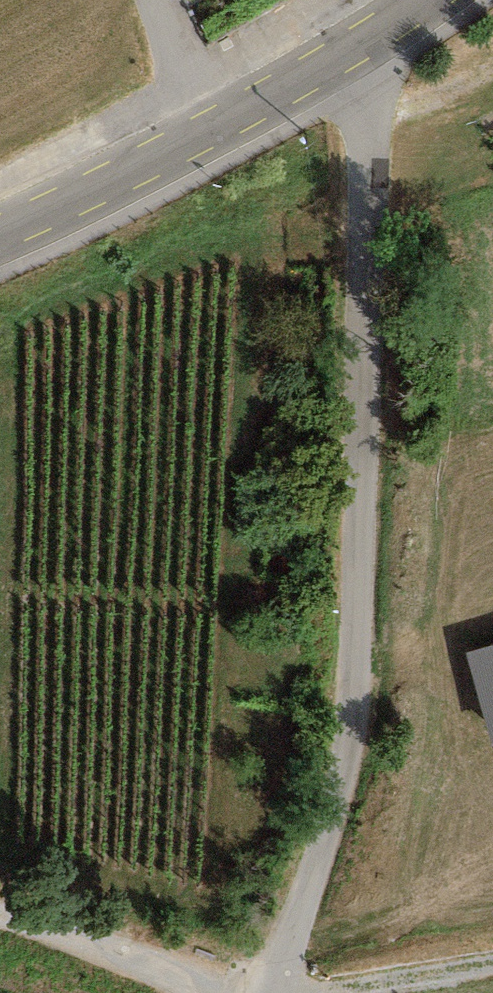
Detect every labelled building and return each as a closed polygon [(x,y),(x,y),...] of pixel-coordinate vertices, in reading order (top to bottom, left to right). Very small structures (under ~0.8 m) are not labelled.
[(470,639),(492,731),(492,633),(470,639)]
